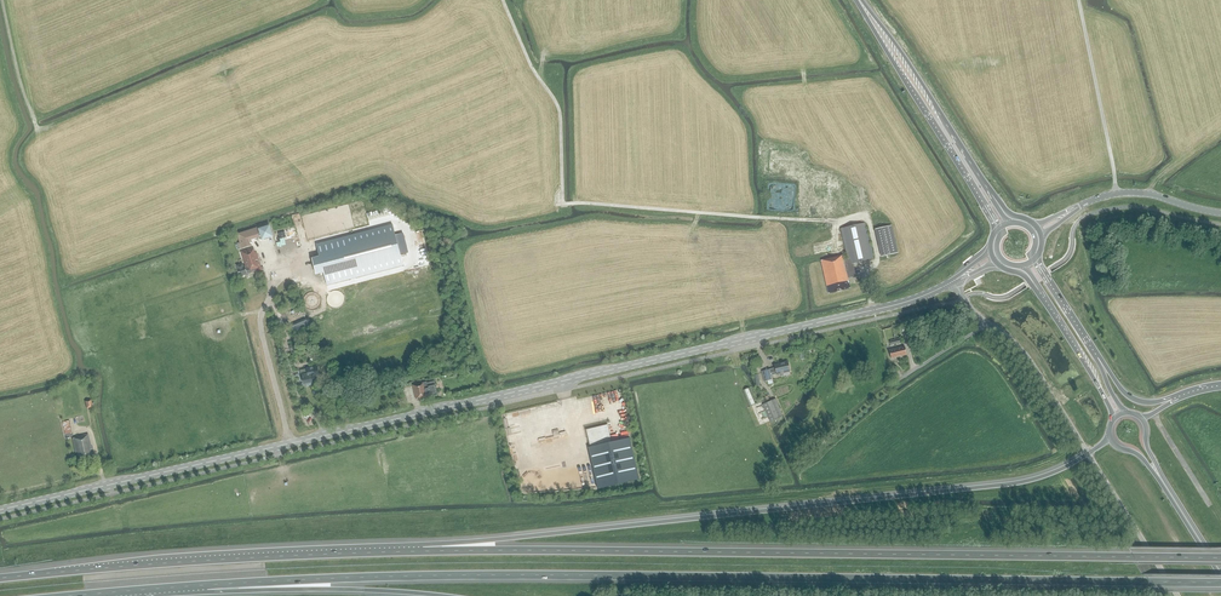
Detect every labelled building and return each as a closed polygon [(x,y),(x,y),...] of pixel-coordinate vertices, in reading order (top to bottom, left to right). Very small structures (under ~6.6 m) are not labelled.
[(838,182),(842,204),(848,203),(843,181),(838,182)] [(853,263),(873,259),(865,223),(840,229),(847,259),(844,260),(843,255),(821,261),(828,293),(829,293),(830,294),(836,292),(843,291),(843,290),(849,289),(850,288),(848,278),(856,276),(853,263)] [(250,241),(260,237),(260,240),(269,238),(267,229),(266,229),(265,225),(258,227),(237,234),(242,249),(251,246),(250,241)] [(393,225),(316,245),(320,258),(312,259),(312,260),(313,260),(316,274),(323,272),(327,285),(403,265),(393,225)] [(891,226),(875,229),(881,257),(897,253),(891,226)] [(252,273),(262,270),(256,252),(255,253),(253,248),(241,251),(245,266),(244,266),(243,264),(237,265),(238,268),(237,268),(240,276),(252,272),(252,273)] [(309,319),(291,328),(293,334),(312,326),(309,319)] [(298,350),(297,347),(296,343),(289,345),(291,352),(298,350)] [(899,357),(907,355),(905,346),(897,348),(899,357)] [(891,358),(899,357),(897,348),(889,350),(891,358)] [(777,374),(790,371),(788,362),(774,365),(775,368),(770,370),(770,369),(762,371),(764,381),(772,380),(771,375),(777,374)] [(316,381),(315,376),(319,375),(317,367),(302,370),(303,378),(304,384),(316,381)] [(435,384),(435,381),(427,383),(427,382),(413,385),(416,399),(426,397),(438,394),(435,384)] [(594,398),(595,403),(620,399),(620,395),(594,398)] [(775,419),(782,415),(775,399),(767,402),(775,419)] [(87,408),(95,406),(94,403),(92,403),(91,400),(85,401),(87,408)] [(67,421),(66,416),(62,417),(63,419),(61,419),(66,438),(72,436),(69,420),(67,421)] [(561,418),(550,421),(549,418),(539,420),(543,436),(564,431),(561,418)] [(608,443),(603,419),(583,424),(598,489),(639,479),(630,438),(608,443)] [(508,442),(537,435),(534,425),(505,431),(508,442)] [(91,453),(94,453),(93,447),(91,447),(88,434),(77,437),(77,438),(72,439),(75,453),(77,452),(79,459),(91,457),(91,453)]
